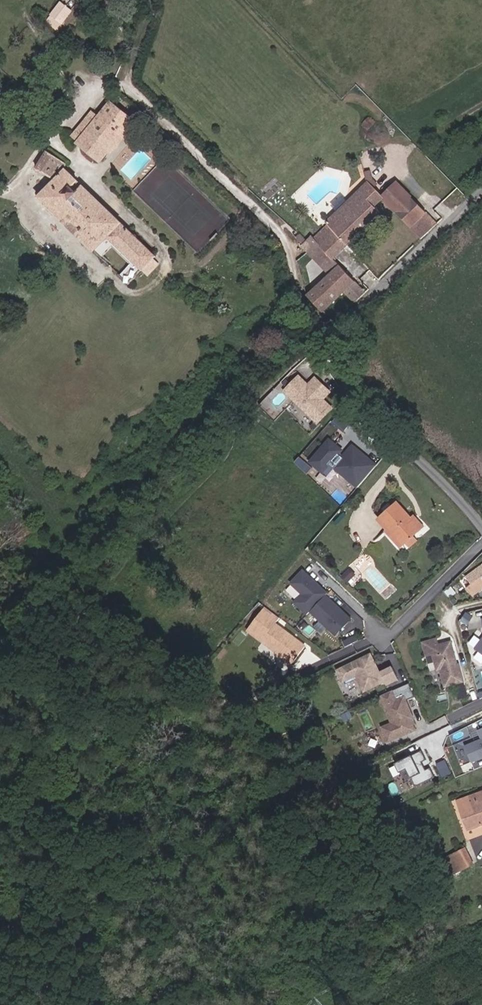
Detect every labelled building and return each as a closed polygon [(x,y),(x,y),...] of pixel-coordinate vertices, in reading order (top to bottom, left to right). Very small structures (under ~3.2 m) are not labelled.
[(85,5),(97,12),(103,0),(88,0),(85,5)] [(73,11),(65,4),(51,20),(59,28),(73,11)] [(138,121),(113,100),(101,115),(95,110),(74,136),(104,161),(138,121)] [(160,258),(69,169),(71,165),(50,151),(39,170),(58,179),(41,198),(132,285),(160,258)] [(386,198),(388,196),(371,179),(329,221),(331,222),(316,237),(313,233),(303,243),(314,254),(332,272),(340,264),(334,258),(348,245),(382,211),(377,206),(386,198)] [(402,182),(388,196),(386,198),(424,237),(440,221),(402,182)] [(340,264),(332,272),(310,293),(326,309),(346,290),(358,302),(368,292),(340,264)] [(306,386),(296,377),(283,391),(315,421),(328,408),(319,399),(326,392),(320,386),(319,387),(317,386),(319,384),(313,378),(306,386)] [(354,487),(372,466),(365,459),(361,464),(345,450),(339,457),(330,448),(333,445),(326,439),(307,461),(319,471),(325,464),(330,468),(331,467),(354,487)] [(365,459),(349,445),(345,450),(361,464),(365,459)] [(402,504),(383,520),(406,546),(410,543),(416,537),(425,530),(402,504)] [(421,543),(416,537),(410,543),(415,548),(421,543)] [(468,577),(474,585),(469,588),(475,596),(481,590),(481,566),(468,577)] [(311,582),(300,570),(288,583),(299,594),(291,602),(304,615),(324,594),(315,585),(313,586),(310,583),(311,582)] [(340,612),(322,596),(307,612),(332,636),(347,620),(342,614),(340,616),(338,614),(340,612)] [(275,617),(260,607),(244,630),(289,662),(301,645),(270,623),(275,617)] [(463,620),(469,623),(474,614),(468,610),(463,620)] [(440,638),(424,642),(429,659),(436,657),(440,672),(443,671),(448,686),(466,681),(455,641),(442,644),(440,638)] [(370,654),(337,669),(342,680),(355,674),(362,690),(382,681),(382,680),(383,680),(385,684),(397,679),(391,667),(379,673),(370,654)] [(380,727),(387,742),(405,734),(413,730),(409,720),(411,719),(403,700),(413,696),(407,683),(379,696),(390,723),(380,727)] [(481,758),(481,729),(476,731),(479,740),(462,747),(469,763),(481,758)] [(423,760),(419,751),(407,756),(394,762),(403,780),(408,778),(408,780),(412,787),(431,778),(427,768),(422,770),(419,762),(423,760)] [(441,762),(434,765),(439,777),(446,773),(441,762)] [(470,800),(471,831),(481,827),(481,808),(477,796),(470,800)] [(471,831),(470,800),(452,807),(463,835),(471,831)] [(461,859),(452,864),(458,877),(468,873),(461,859)] [(452,864),(445,867),(452,881),(458,877),(452,864)]
